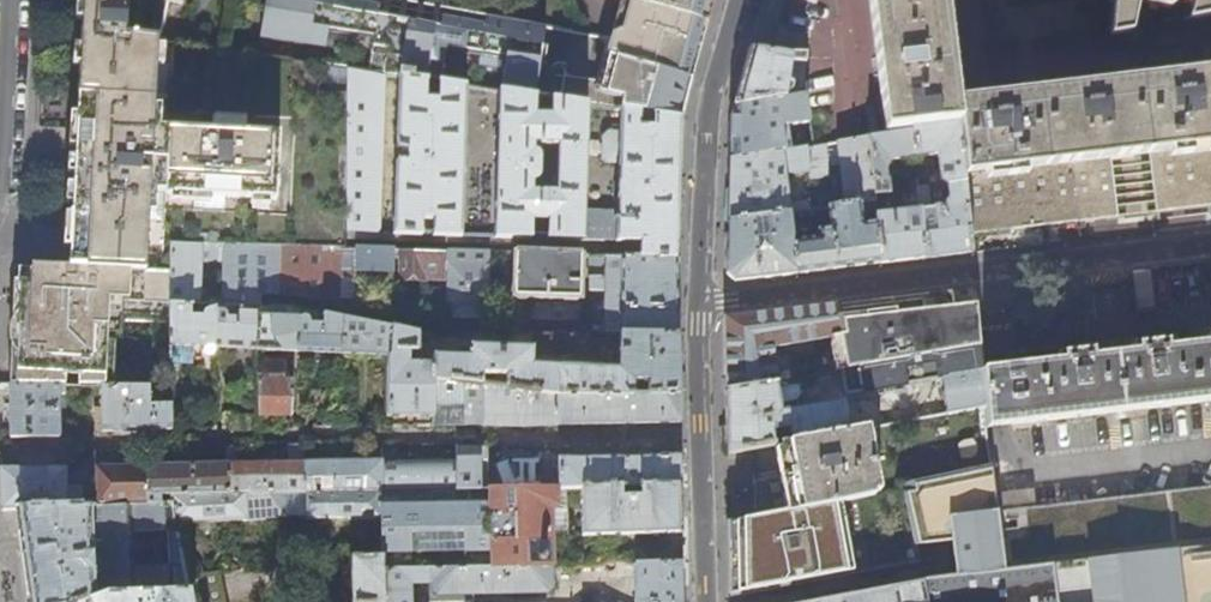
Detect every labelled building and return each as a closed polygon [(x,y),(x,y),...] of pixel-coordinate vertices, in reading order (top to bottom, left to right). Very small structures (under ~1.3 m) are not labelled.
[(281,139),(168,133),(167,140),(152,140),(157,44),(123,39),(125,0),(82,0),(76,119),(69,267),(145,271),(149,186),(166,186),(165,195),(277,200),(281,139)] [(123,39),(157,44),(167,2),(175,3),(176,0),(132,0),(123,39)] [(535,98),(545,27),(433,8),(432,14),(388,7),(390,0),(389,0),(264,0),(257,40),(322,50),(325,32),(352,36),(347,71),(386,77),(392,78),(397,78),(401,79),(433,84),(441,85),(446,50),(505,58),(501,93),(535,98)] [(713,0),(618,0),(606,38),(603,51),(603,54),(605,56),(606,58),(691,80),(697,59),(713,0)] [(883,131),(958,123),(955,102),(950,57),(943,0),(867,0),(883,131)] [(1113,35),(1130,31),(1137,0),(1115,0),(1113,35)] [(1191,4),(1188,20),(1210,15),(1210,0),(1174,0),(1191,4)] [(802,95),(806,77),(806,53),(789,53),(769,50),(748,47),(740,78),(733,108),(802,95)] [(687,95),(691,80),(606,58),(605,56),(603,54),(603,51),(599,68),(605,70),(602,84),(596,83),(563,79),(560,102),(586,106),(621,111),(640,113),(652,115),(680,119),(687,95)] [(347,97),(347,71),(323,68),(318,97),(347,98),(347,97)] [(605,70),(599,68),(596,83),(602,84),(605,70)] [(378,231),(386,77),(347,71),(347,97),(347,98),(347,230),(378,231)] [(1110,156),(1148,151),(1156,211),(1195,206),(1210,204),(1210,71),(1096,85),(955,102),(958,123),(958,124),(956,124),(962,174),(969,235),(1014,229),(1094,219),(1117,216),(1110,156)] [(462,234),(467,88),(441,85),(439,105),(426,104),(426,96),(433,96),(433,84),(401,79),(398,150),(407,150),(408,165),(397,165),(394,232),(427,233),(427,225),(421,225),(421,217),(435,218),(435,233),(462,234)] [(495,235),(530,236),(531,220),(549,221),(549,237),(637,240),(639,240),(640,238),(676,238),(678,180),(680,119),(652,115),(652,127),(640,126),(640,113),(621,111),(620,134),(610,134),(606,140),(605,156),(610,162),(618,162),(616,214),(584,212),(586,106),(560,102),(553,101),(552,120),(535,119),(536,98),(535,98),(501,93),(495,235)] [(786,153),(782,125),(806,120),(802,95),(733,108),(732,113),(730,117),(730,122),(729,159),(783,152),(783,154),(786,153)] [(962,174),(956,124),(911,130),(913,159),(936,156),(938,182),(946,187),(948,201),(941,208),(929,209),(926,187),(916,188),(918,211),(922,258),(943,256),(971,252),(969,235),(962,174)] [(913,159),(911,130),(868,136),(868,138),(872,183),(885,182),(883,174),(883,169),(889,161),(913,159)] [(872,183),(868,138),(837,143),(844,206),(874,202),(872,183)] [(789,204),(786,176),(808,174),(809,180),(828,178),(825,146),(786,153),(783,154),(783,152),(729,159),(729,186),(727,222),(791,214),(809,211),(808,204),(802,204),(802,203),(789,204)] [(880,263),(876,223),(861,225),(859,215),(875,213),(874,202),(844,206),(823,209),(826,228),(812,230),(814,240),(795,242),(791,214),(727,222),(727,227),(726,274),(730,278),(734,281),(775,276),(880,263)] [(922,258),(918,211),(875,215),(876,223),(880,263),(899,261),(922,258)] [(676,247),(676,238),(640,238),(639,240),(637,240),(638,255),(675,257),(676,247)] [(353,270),(354,247),(171,241),(171,273),(172,303),(190,304),(209,305),(215,305),(224,305),(225,292),(259,293),(356,303),(353,270)] [(391,271),(391,259),(401,259),(401,248),(354,247),(353,270),(356,303),(357,306),(366,307),(363,271),(391,271)] [(451,270),(451,250),(401,248),(401,259),(406,259),(406,279),(426,279),(426,277),(445,278),(445,270),(451,270)] [(491,307),(492,251),(451,250),(451,270),(450,307),(452,307),(452,319),(490,319),(491,307)] [(580,320),(581,254),(516,252),(515,301),(533,301),(533,320),(580,320)] [(676,297),(675,257),(638,255),(591,254),(591,291),(606,290),(607,324),(607,327),(597,327),(597,332),(623,333),(677,334),(677,327),(676,297)] [(171,347),(172,303),(171,273),(145,271),(69,267),(31,265),(31,269),(31,283),(13,283),(11,283),(11,289),(11,296),(13,297),(11,366),(9,366),(8,385),(10,385),(66,386),(102,387),(149,388),(171,388),(171,347)] [(31,283),(31,269),(14,269),(13,283),(31,283)] [(774,347),(833,338),(839,371),(978,346),(974,307),(952,308),(952,297),(945,291),(902,297),(828,306),(808,309),(724,319),(726,390),(775,383),(778,382),(774,347)] [(214,348),(215,305),(209,305),(209,310),(206,312),(205,313),(204,316),(190,316),(190,304),(172,303),(171,347),(214,349),(214,348)] [(259,307),(240,306),(239,318),(228,318),(227,315),(226,313),(224,312),(224,305),(215,305),(214,348),(214,349),(258,351),(259,307)] [(295,353),(294,309),(259,307),(258,351),(295,353)] [(341,355),(341,318),(313,313),(294,309),(295,353),(341,356),(341,355)] [(389,358),(390,328),(341,318),(341,355),(341,356),(389,358)] [(433,419),(436,380),(482,386),(482,376),(508,377),(508,389),(554,395),(678,393),(677,363),(677,334),(623,333),(623,361),(617,361),(617,371),(559,369),(557,367),(555,369),(532,367),(532,350),(470,348),(470,360),(434,360),(433,367),(409,366),(409,355),(418,355),(419,334),(390,328),(389,358),(388,382),(388,387),(388,388),(387,419),(433,419)] [(1210,336),(1210,343),(1194,345),(1172,347),(1172,340),(1136,345),(1137,352),(1127,353),(1102,356),(1091,357),(1091,351),(1055,355),(1055,361),(1022,365),(1008,367),(993,369),(980,370),(982,405),(984,429),(1000,427),(1015,425),(1210,401),(1210,336)] [(791,441),(982,405),(980,370),(978,346),(839,371),(818,375),(823,399),(861,393),(861,391),(920,381),(921,378),(938,376),(942,401),(847,419),(843,402),(781,412),(775,383),(726,390),(726,423),(727,453),(753,448),(773,444),(771,435),(771,432),(788,429),(791,441)] [(291,419),(293,381),(264,381),(265,377),(284,378),(284,362),(258,362),(258,417),(291,419)] [(678,408),(678,393),(554,395),(508,389),(482,386),(436,380),(433,419),(433,427),(528,426),(620,424),(678,422),(678,408)] [(66,400),(66,386),(10,385),(10,411),(9,438),(58,438),(58,400),(66,400)] [(150,407),(149,388),(102,387),(101,433),(171,431),(171,406),(150,407)] [(899,486),(988,467),(984,429),(982,405),(791,441),(773,444),(779,472),(780,480),(754,484),(755,519),(786,514),(843,503),(901,492),(899,486)] [(487,461),(486,447),(457,445),(457,461),(458,488),(487,488),(487,461)] [(303,490),(302,463),(302,447),(287,448),(287,463),(234,464),(234,449),(226,449),(227,464),(228,491),(279,490),(302,490),(303,490)] [(679,471),(679,457),(621,458),(559,459),(540,452),(540,460),(540,488),(680,486),(679,471)] [(540,488),(540,460),(487,461),(487,488),(540,488)] [(458,488),(457,461),(380,462),(381,490),(458,488)] [(381,490),(380,462),(302,463),(303,490),(376,489),(381,490)] [(228,491),(227,464),(148,466),(149,503),(170,502),(167,491),(228,491)] [(149,503),(148,466),(100,467),(101,505),(149,503)] [(912,547),(954,540),(960,575),(920,582),(920,583),(923,601),(1002,601),(994,514),(989,469),(988,469),(988,467),(899,486),(901,492),(912,547)] [(66,506),(64,468),(1,470),(2,509),(18,508),(66,506)] [(566,565),(564,514),(579,513),(580,535),(681,534),(680,512),(680,486),(540,488),(487,488),(458,488),(381,490),(376,489),(377,519),(377,533),(378,567),(548,566),(566,565)] [(994,514),(1002,601),(1210,601),(1210,488),(994,514)] [(303,490),(302,490),(303,519),(377,519),(376,489),(303,490)] [(281,517),(279,490),(228,491),(167,491),(170,502),(174,523),(174,524),(281,517)] [(182,566),(174,524),(174,523),(170,502),(149,503),(101,505),(90,505),(66,506),(18,508),(22,539),(29,585),(31,601),(78,601),(107,592),(187,590),(182,567),(182,566)] [(855,573),(843,503),(786,514),(755,519),(728,524),(728,534),(728,546),(729,596),(759,590),(855,573)] [(378,567),(377,533),(360,533),(361,557),(347,558),(348,601),(379,601),(378,567)] [(916,563),(913,549),(907,550),(910,564),(916,563)] [(682,601),(682,579),(681,563),(631,564),(633,601),(682,601)] [(219,570),(192,571),(191,566),(182,567),(187,590),(189,601),(224,601),(219,570)] [(471,592),(544,591),(548,587),(548,566),(378,567),(379,601),(470,601),(471,592)] [(920,583),(814,601),(923,601),(920,583)] [(187,590),(107,592),(78,601),(189,601),(187,590)]
